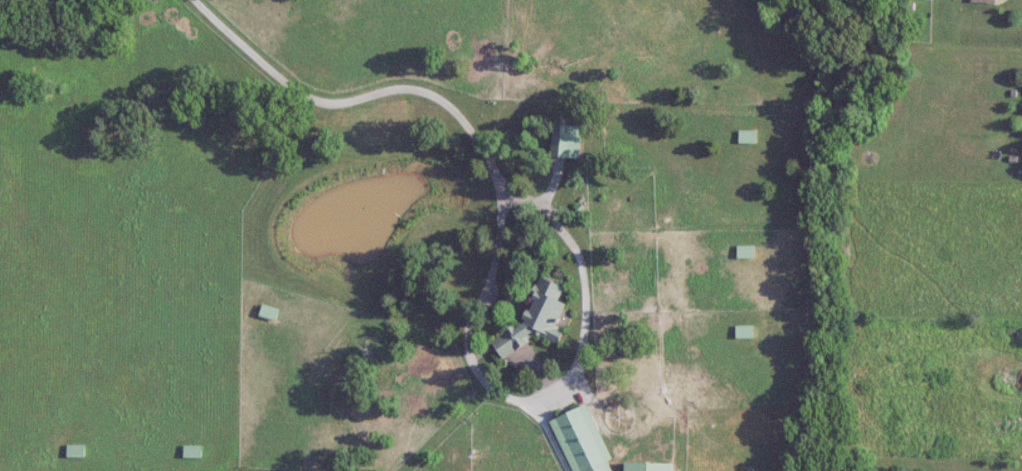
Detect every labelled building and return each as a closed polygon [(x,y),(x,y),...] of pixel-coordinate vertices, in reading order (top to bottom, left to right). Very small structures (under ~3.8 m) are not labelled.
[(580,127),(552,126),(551,158),(580,159),(580,127)] [(739,143),(756,143),(756,131),(739,131),(739,143)] [(736,259),(754,259),(754,246),(736,246),(736,259)] [(536,337),(557,345),(562,332),(556,324),(564,305),(560,299),(564,288),(541,279),(536,282),(522,320),(489,343),(501,361),(536,337)] [(260,316),(278,321),(281,309),(263,305),(260,316)] [(753,327),(734,327),(734,339),(753,339),(753,327)] [(610,465),(610,455),(586,405),(551,422),(574,470),(613,470),(610,465)] [(87,457),(87,446),(69,446),(69,457),(87,457)] [(187,457),(204,457),(204,446),(187,446),(187,457)]
